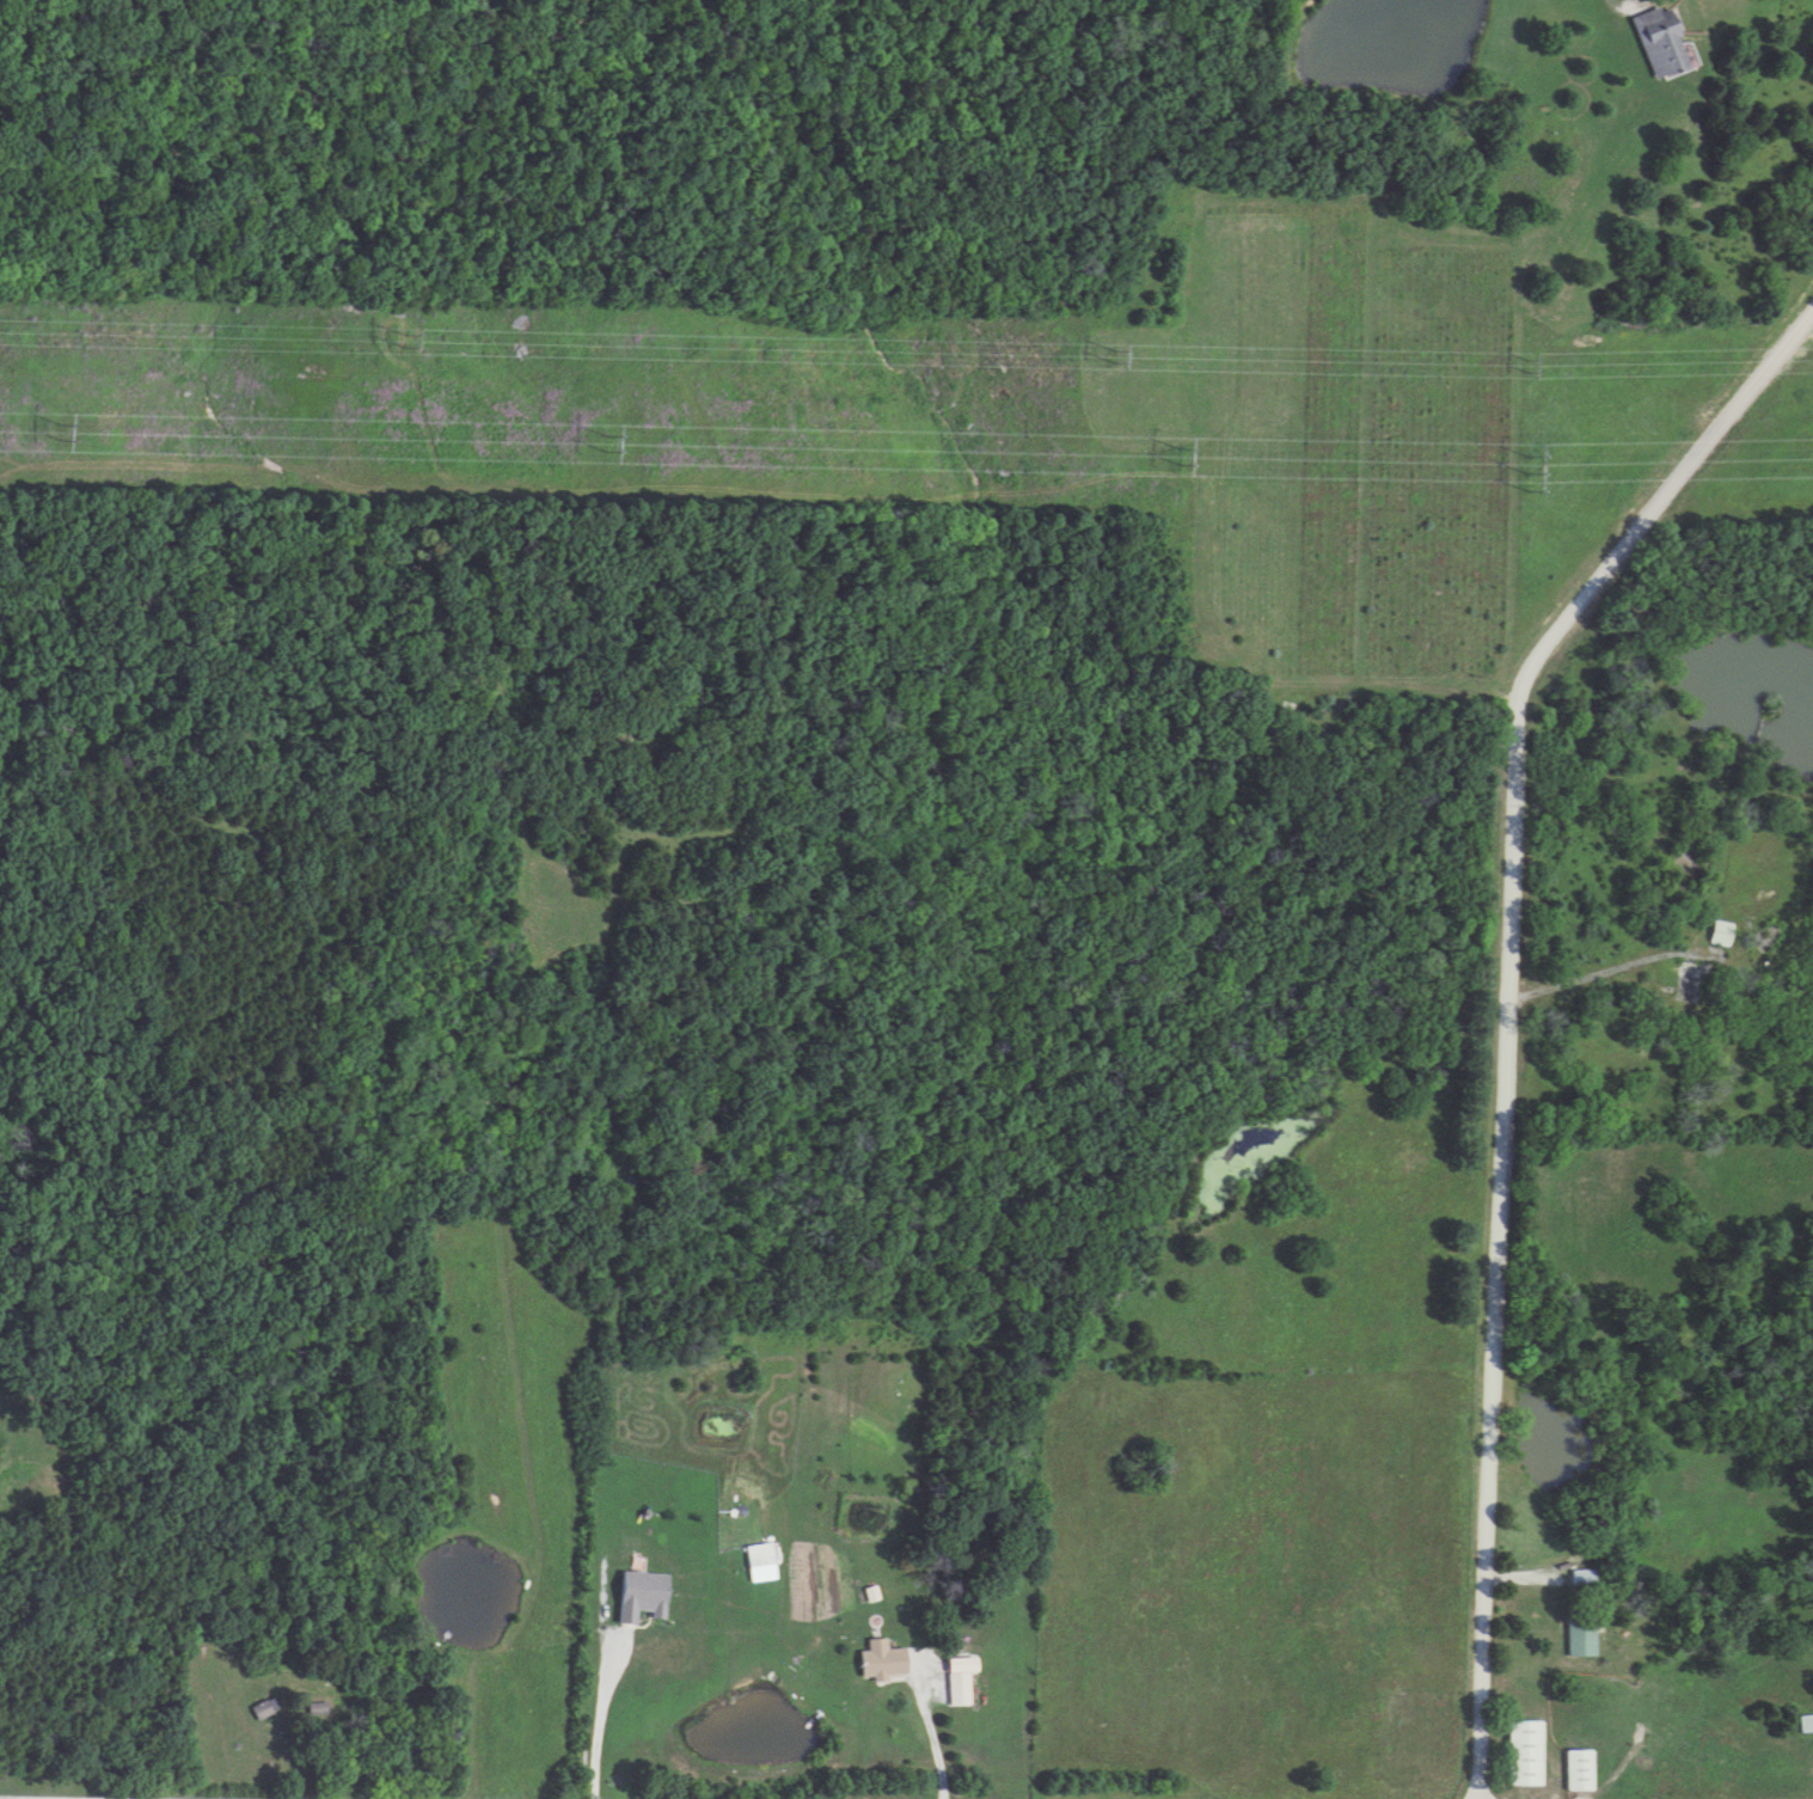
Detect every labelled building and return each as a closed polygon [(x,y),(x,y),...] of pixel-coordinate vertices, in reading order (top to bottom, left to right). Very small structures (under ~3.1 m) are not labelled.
[(1650,83),(1685,71),(1663,9),(1628,21),(1650,83)] [(1729,925),(1710,923),(1708,946),(1727,948),(1729,925)] [(746,1548),(746,1568),(763,1568),(763,1548),(746,1548)] [(668,1577),(634,1573),(633,1575),(620,1573),(614,1625),(634,1628),(636,1613),(649,1615),(648,1620),(663,1621),(668,1577)] [(1593,1590),(1593,1573),(1572,1573),(1572,1590),(1593,1590)] [(1595,1624),(1566,1624),(1566,1658),(1595,1658),(1595,1624)] [(858,1652),(859,1682),(906,1680),(905,1650),(858,1652)] [(967,1707),(967,1675),(946,1675),(946,1707),(967,1707)] [(308,1705),(308,1715),(330,1715),(330,1705),(308,1705)] [(1812,1734),(1812,1718),(1797,1718),(1797,1734),(1812,1734)] [(1539,1723),(1505,1723),(1505,1788),(1539,1788),(1539,1723)] [(1564,1794),(1589,1794),(1589,1752),(1564,1752),(1564,1794)]
